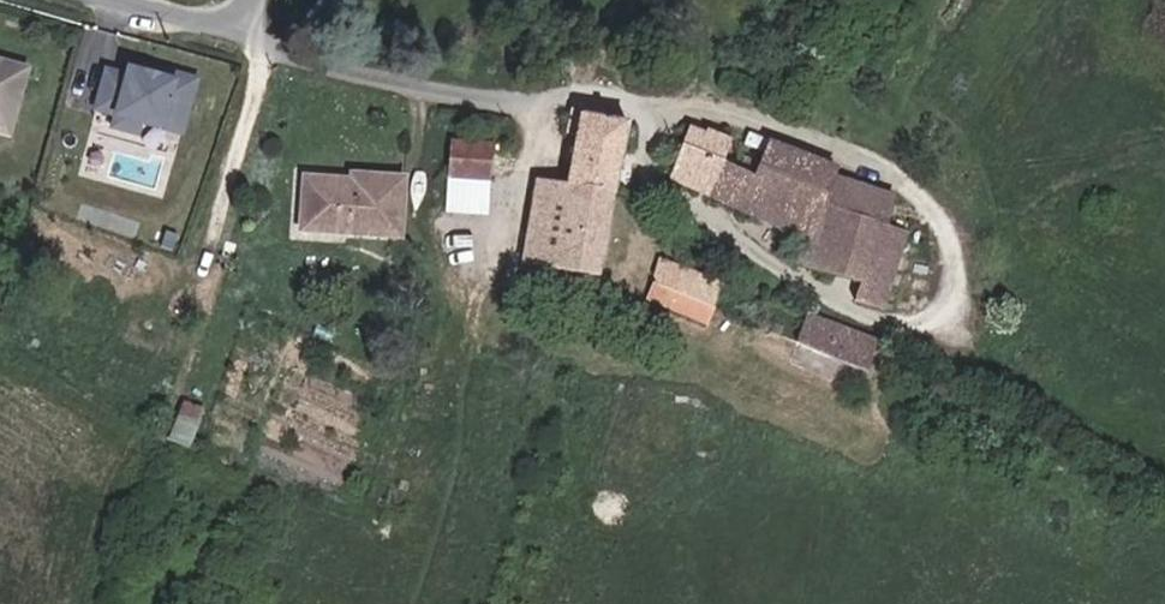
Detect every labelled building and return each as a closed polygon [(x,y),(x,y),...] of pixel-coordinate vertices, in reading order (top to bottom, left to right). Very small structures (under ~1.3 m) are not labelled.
[(0,59),(0,130),(16,134),(32,68),(0,59)] [(153,72),(129,66),(127,74),(106,68),(94,112),(113,117),(110,129),(142,138),(145,128),(185,138),(201,77),(155,64),(153,72)] [(578,131),(582,133),(572,183),(615,194),(631,124),(584,113),(578,131)] [(854,296),(885,309),(916,239),(888,227),(831,202),(842,176),(843,173),(774,145),(759,175),(729,162),(738,138),(695,122),(669,178),(809,234),(798,259),(859,285),(854,296)] [(456,176),(491,180),(494,143),(457,138),(456,176)] [(291,234),(407,241),(409,177),(351,172),(350,182),(295,177),(291,234)] [(615,194),(572,183),(558,179),(539,174),(526,234),(532,236),(527,259),(596,275),(615,194)] [(831,202),(888,227),(899,201),(842,176),(831,202)] [(664,272),(656,290),(716,319),(722,306),(734,280),(666,249),(656,268),(664,272)] [(800,336),(874,366),(883,343),(871,337),(810,310),(800,336)]
